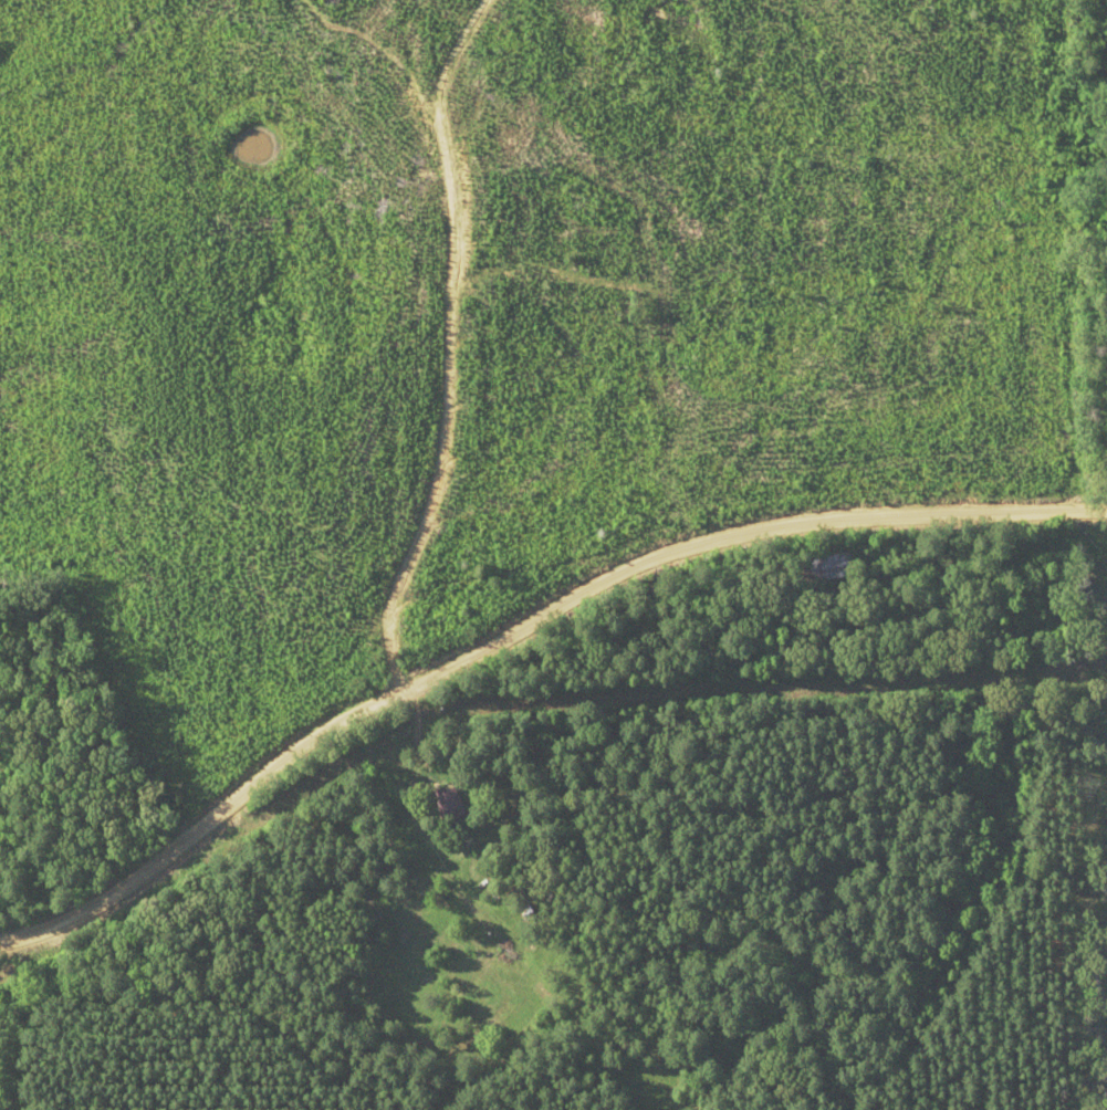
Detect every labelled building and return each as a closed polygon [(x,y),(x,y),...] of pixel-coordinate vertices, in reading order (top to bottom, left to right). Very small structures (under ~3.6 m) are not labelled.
[(819,582),(862,575),(858,553),(815,560),(819,582)] [(462,783),(441,793),(453,818),(474,808),(462,783)]
